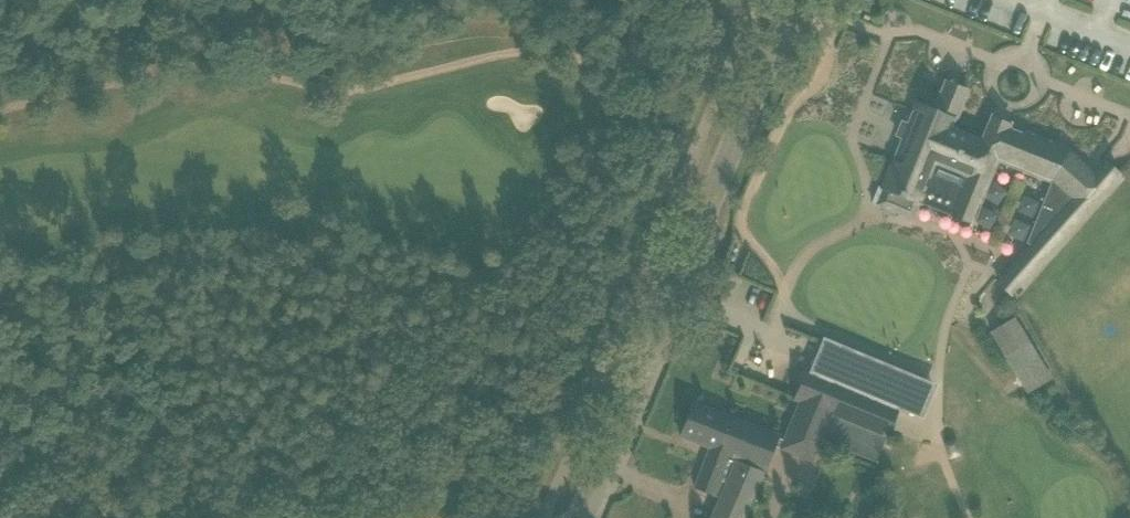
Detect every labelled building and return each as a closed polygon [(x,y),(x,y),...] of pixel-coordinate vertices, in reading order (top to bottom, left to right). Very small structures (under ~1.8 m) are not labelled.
[(882,188),(876,204),(912,219),(920,199),(921,199),(954,213),(952,217),(970,224),(986,185),(985,185),(996,158),(1051,180),(1035,221),(1027,243),(1028,244),(994,282),(1010,297),(1120,174),(1104,160),(1093,173),(1069,151),(1021,132),(1021,134),(1010,129),(1010,128),(990,119),(985,130),(981,140),(950,127),(954,117),(955,115),(957,116),(967,91),(945,82),(935,107),(937,108),(936,110),(917,103),(882,188)] [(895,97),(888,112),(908,121),(914,105),(895,97)] [(882,129),(874,146),(894,155),(902,138),(882,129)] [(990,332),(1015,373),(1026,392),(1041,383),(1050,377),(1015,317),(990,332)] [(800,399),(789,427),(820,439),(831,413),(889,434),(901,403),(807,366),(794,397),(800,399)] [(680,435),(710,447),(694,487),(719,497),(709,517),(745,517),(778,435),(693,402),(680,435)]
